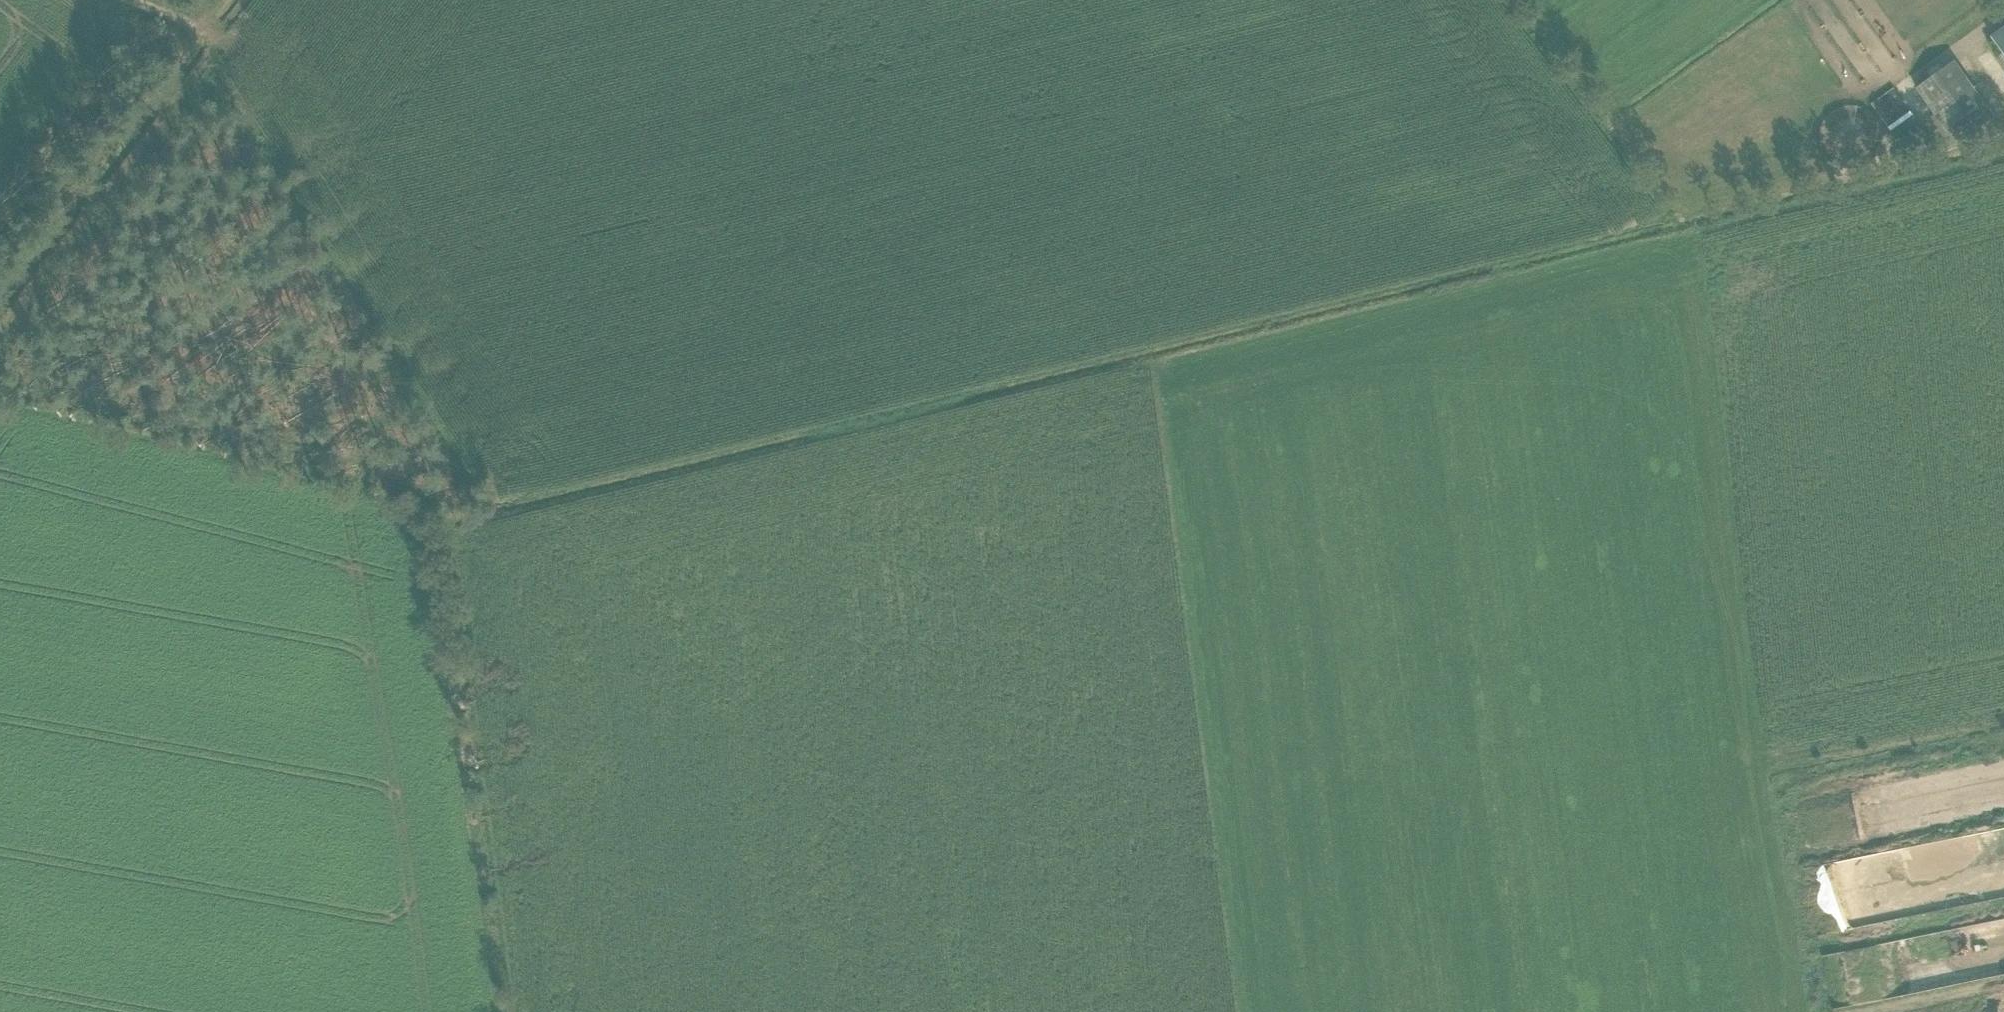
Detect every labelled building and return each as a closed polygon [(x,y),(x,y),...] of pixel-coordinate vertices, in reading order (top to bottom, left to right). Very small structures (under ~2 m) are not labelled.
[(1990,37),(2003,57),(2003,27),(1990,37)] [(1915,91),(1943,129),(1971,110),(1943,71),(1915,91)]
